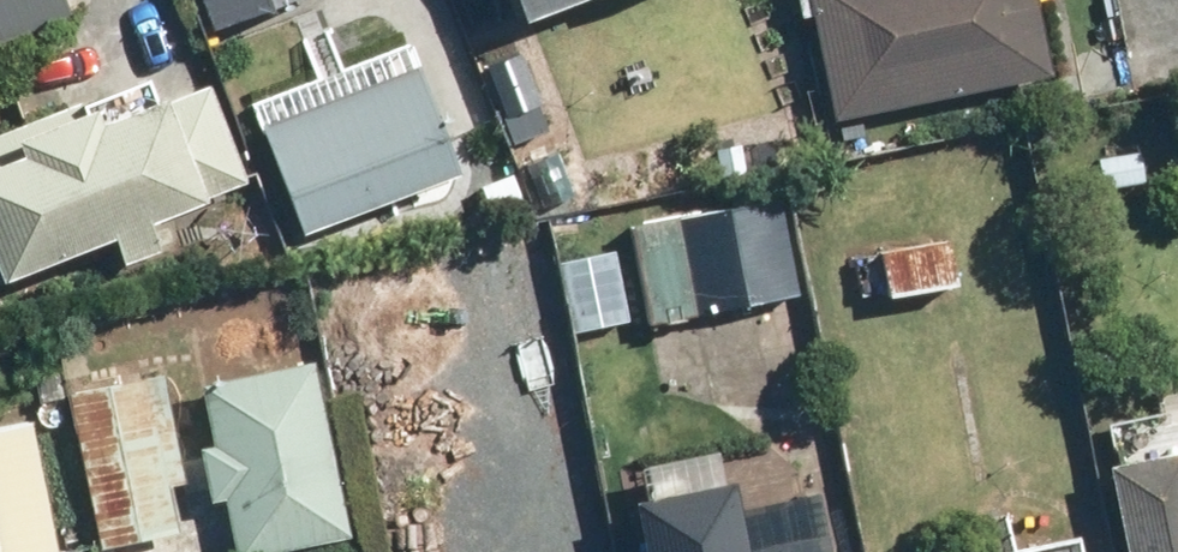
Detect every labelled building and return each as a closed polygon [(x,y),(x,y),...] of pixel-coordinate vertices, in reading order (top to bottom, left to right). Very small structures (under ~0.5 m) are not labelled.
[(66,2),(66,0),(0,0),(0,27),(66,2)] [(186,10),(211,0),(183,0),(186,10)] [(516,18),(563,0),(509,0),(516,18)] [(834,120),(1048,74),(1032,0),(808,0),(834,120)] [(401,49),(243,104),(291,238),(448,183),(401,49)] [(106,235),(118,263),(187,235),(176,208),(200,198),(158,96),(89,124),(81,104),(0,137),(0,279),(106,235)] [(1100,158),(1106,191),(1153,183),(1147,150),(1100,158)] [(630,224),(649,324),(802,295),(783,195),(630,224)] [(880,254),(887,298),(962,285),(954,241),(880,254)] [(234,551),(269,551),(346,537),(311,359),(199,381),(212,442),(195,446),(207,503),(223,499),(234,551)] [(101,551),(183,551),(148,377),(69,393),(101,551)] [(31,418),(0,424),(0,551),(57,551),(31,418)] [(1121,551),(1177,551),(1177,448),(1102,465),(1121,551)] [(636,551),(740,551),(725,479),(625,499),(636,551)]
